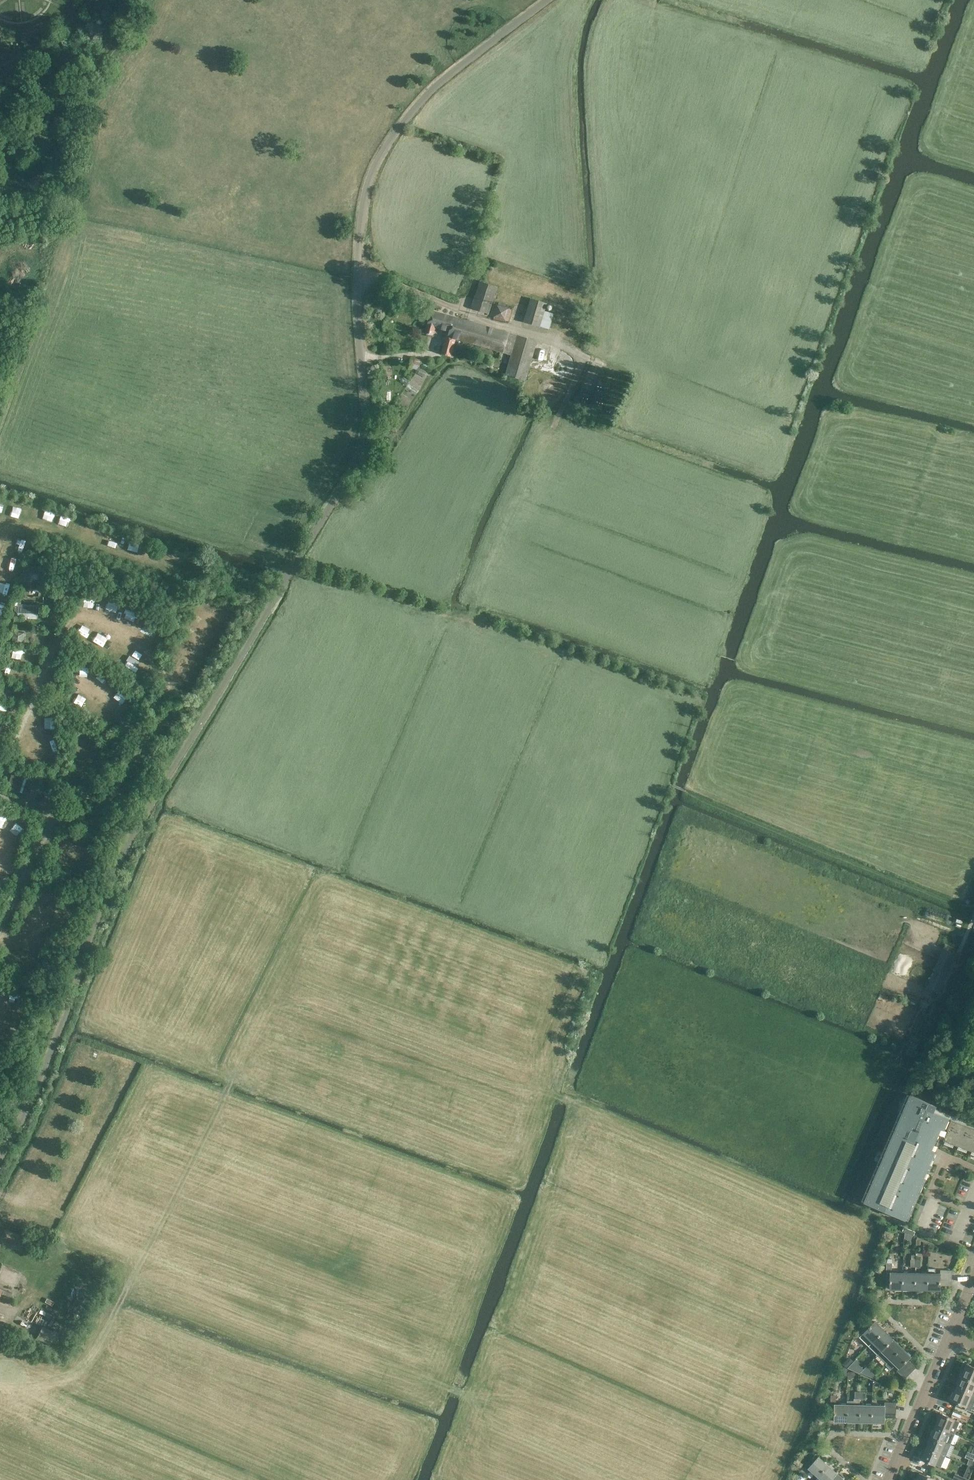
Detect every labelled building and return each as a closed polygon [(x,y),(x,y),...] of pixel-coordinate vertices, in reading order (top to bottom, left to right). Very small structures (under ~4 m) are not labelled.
[(498,287),(481,281),(480,280),(471,307),(489,314),(498,287)] [(524,322),(541,326),(548,303),(531,297),(524,322)] [(491,318),(510,320),(512,305),(492,304),(491,318)] [(447,331),(451,316),(431,310),(425,333),(433,336),(435,327),(447,331)] [(451,316),(447,331),(441,354),(450,356),(455,338),(483,346),(488,327),(451,316)] [(488,327),(483,346),(512,354),(506,374),(525,380),(537,341),(488,327)] [(409,362),(419,365),(421,360),(411,357),(409,362)] [(554,379),(552,378),(549,379),(546,380),(543,382),(541,384),(540,387),(539,391),(540,394),(541,396),(542,399),(545,401),(548,402),(551,403),(554,402),(558,401),(560,399),(562,397),(563,394),(563,391),(563,388),(562,385),(560,382),(557,380),(554,379)] [(11,502),(9,510),(18,512),(20,505),(11,502)] [(45,510),(42,519),(52,522),(55,513),(45,510)] [(57,517),(54,525),(61,528),(64,519),(57,517)] [(85,527),(82,536),(93,539),(95,530),(85,527)] [(103,534),(101,541),(110,544),(112,536),(103,534)] [(162,561),(171,565),(174,557),(165,554),(162,561)] [(40,579),(40,565),(23,564),(23,579),(40,579)] [(108,599),(107,608),(116,609),(117,601),(108,599)] [(88,604),(83,602),(80,610),(93,614),(97,604),(89,601),(88,604)] [(22,617),(39,617),(39,603),(23,603),(22,617)] [(93,638),(103,645),(109,637),(99,630),(93,638)] [(16,659),(27,660),(28,650),(17,649),(16,659)] [(132,655),(139,659),(142,653),(135,649),(132,655)] [(135,671),(141,661),(129,654),(124,664),(135,671)] [(4,665),(2,672),(10,675),(13,667),(4,665)] [(6,683),(3,691),(12,694),(15,686),(6,683)] [(129,708),(133,702),(122,693),(117,699),(129,708)] [(10,703),(1,700),(0,703),(0,707),(7,710),(10,703)] [(41,726),(53,727),(54,719),(41,718),(41,726)] [(31,748),(26,757),(35,762),(40,752),(31,748)] [(7,787),(30,795),(35,780),(13,773),(7,787)] [(933,970),(935,970),(927,988),(938,993),(946,975),(945,974),(954,953),(943,948),(933,970)] [(904,1219),(905,1217),(907,1218),(912,1207),(910,1206),(934,1151),(930,1150),(936,1137),(973,1152),(973,1127),(933,1111),(935,1106),(910,1094),(864,1203),(874,1207),(874,1206),(878,1207),(879,1204),(885,1206),(884,1210),(904,1219)] [(890,1289),(902,1289),(902,1272),(891,1272),(892,1263),(891,1263),(891,1259),(888,1259),(886,1263),(886,1273),(890,1273),(890,1289)] [(927,1273),(927,1290),(939,1290),(939,1286),(940,1280),(951,1280),(952,1270),(940,1270),(940,1268),(935,1268),(927,1268),(927,1273)] [(902,1272),(902,1289),(914,1289),(915,1273),(902,1272)] [(927,1273),(915,1273),(914,1289),(927,1290),(927,1273)] [(859,1336),(868,1345),(883,1330),(874,1321),(859,1336)] [(41,1327),(40,1338),(51,1339),(51,1327),(41,1327)] [(883,1330),(868,1345),(877,1354),(892,1339),(883,1330)] [(890,1360),(889,1359),(901,1347),(892,1339),(877,1354),(887,1363),(890,1360)] [(901,1347),(889,1359),(890,1360),(887,1363),(886,1364),(891,1369),(895,1365),(898,1368),(896,1370),(905,1378),(915,1367),(907,1359),(909,1356),(901,1347)] [(973,1382),(973,1367),(966,1364),(964,1370),(962,1369),(959,1375),(973,1382)] [(956,1388),(971,1394),(973,1387),(973,1382),(959,1375),(956,1383),(958,1383),(956,1388)] [(971,1394),(956,1388),(954,1393),(952,1392),(949,1399),(951,1400),(966,1406),(971,1394)] [(846,1421),(859,1422),(859,1405),(860,1399),(860,1389),(857,1389),(857,1391),(854,1391),(854,1398),(853,1398),(853,1400),(847,1400),(847,1405),(846,1405),(846,1421)] [(871,1405),(871,1422),(883,1422),(883,1418),(883,1412),(896,1412),(896,1402),(884,1402),(884,1406),(871,1405)] [(833,1421),(846,1421),(846,1405),(834,1404),(833,1421)] [(859,1422),(871,1422),(871,1405),(859,1405),(859,1422)] [(935,1425),(949,1431),(955,1433),(959,1421),(940,1413),(935,1425)] [(935,1425),(931,1436),(944,1442),(944,1441),(949,1431),(935,1425)] [(944,1442),(931,1436),(926,1448),(939,1453),(946,1455),(950,1444),(944,1441),(944,1442)] [(939,1453),(926,1448),(921,1459),(941,1467),(945,1456),(939,1453)] [(967,1452),(964,1457),(973,1461),(973,1455),(967,1452)] [(808,1468),(818,1476),(828,1465),(818,1457),(808,1468)] [(818,1476),(822,1479),(831,1479),(837,1474),(828,1465),(818,1476)] [(799,1472),(803,1476),(808,1470),(804,1466),(799,1472)]
